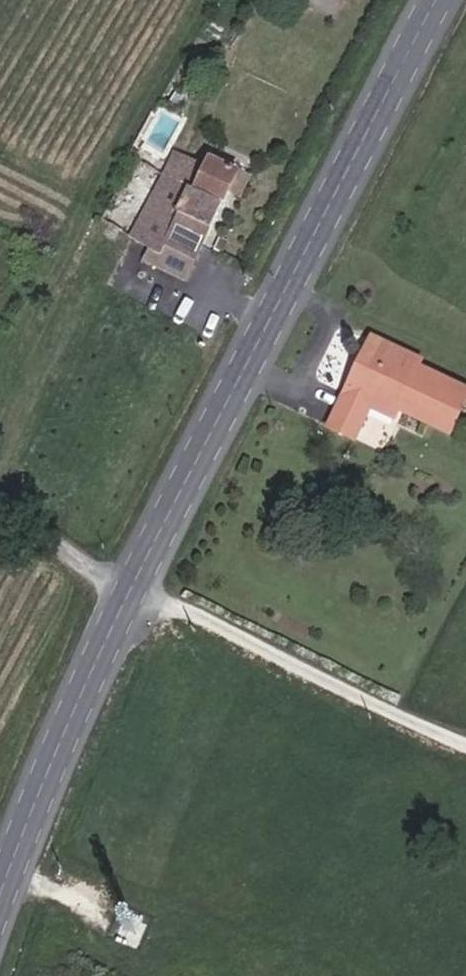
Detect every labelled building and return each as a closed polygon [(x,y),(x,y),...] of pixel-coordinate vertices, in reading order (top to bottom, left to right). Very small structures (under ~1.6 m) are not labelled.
[(165,250),(198,266),(249,161),(216,145),(203,173),(173,159),(141,224),(171,239),(165,250)] [(434,363),(436,357),(387,333),(375,360),(383,365),(392,343),(434,363)] [(434,363),(392,343),(383,365),(398,372),(388,392),(412,404),(441,417),(445,410),(465,420),(465,379),(434,363)] [(383,401),(388,392),(398,372),(383,365),(375,360),(360,392),(382,403),(383,401)] [(408,413),(412,404),(388,392),(383,401),(408,413)] [(445,410),(441,417),(465,429),(465,420),(445,410)]
